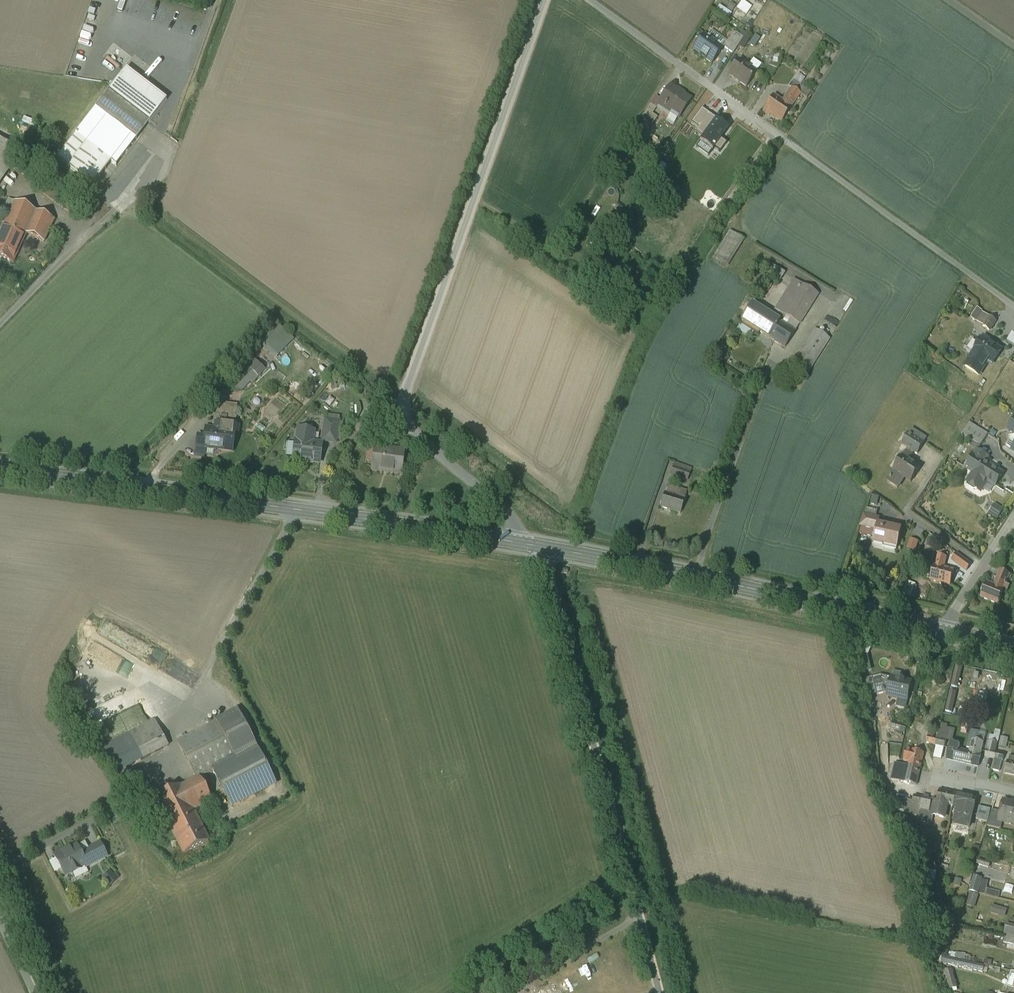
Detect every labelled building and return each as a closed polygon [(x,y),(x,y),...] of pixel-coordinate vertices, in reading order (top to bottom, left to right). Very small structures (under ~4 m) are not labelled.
[(735,54),(744,39),(737,34),(726,48),(735,54)] [(705,35),(693,51),(715,66),(727,50),(705,35)] [(762,72),(743,59),(731,77),(750,90),(762,72)] [(167,100),(126,69),(109,91),(150,122),(167,100)] [(785,102),(778,97),(766,114),(782,126),(804,94),(795,88),(785,102)] [(109,91),(57,158),(93,186),(112,162),(116,166),(150,122),(109,91)] [(665,103),(663,106),(681,119),(693,103),(675,91),(665,103)] [(652,106),(645,118),(654,124),(657,119),(654,116),(659,110),(652,106)] [(1,140),(0,142),(0,182),(21,154),(1,140)] [(716,154),(696,141),(686,155),(707,168),(716,154)] [(70,191),(54,179),(43,194),(70,213),(75,205),(65,198),(70,191)] [(54,220),(15,202),(6,223),(27,232),(26,234),(44,242),(54,220)] [(6,223),(0,235),(0,257),(13,263),(26,234),(27,232),(6,223)] [(820,297),(794,282),(775,312),(801,328),(820,297)] [(797,331),(754,307),(745,323),(774,342),(776,339),(788,346),(797,331)] [(996,321),(978,308),(971,318),(990,331),(996,321)] [(831,341),(815,332),(792,370),(808,379),(831,341)] [(985,337),(965,367),(979,376),(988,363),(992,365),(1001,350),(990,343),(991,341),(985,337)] [(259,356),(231,386),(239,394),(250,381),(252,383),(269,365),(259,356)] [(293,379),(288,375),(284,380),(289,384),(293,379)] [(345,402),(331,392),(323,404),(336,413),(345,402)] [(237,405),(221,403),(219,414),(216,414),(215,421),(225,422),(225,421),(235,422),(237,413),(236,413),(237,405)] [(339,421),(325,419),(322,441),(336,443),(339,421)] [(239,426),(216,423),(215,431),(232,433),(232,434),(237,435),(239,426)] [(988,435),(969,423),(962,435),(980,447),(988,435)] [(370,425),(351,457),(360,463),(379,430),(370,425)] [(322,446),(309,444),(310,441),(313,442),(314,432),(299,429),(297,441),(296,441),(294,459),(319,463),(322,446)] [(894,471),(905,478),(911,482),(920,468),(909,461),(914,453),(917,454),(927,438),(912,429),(899,448),(905,452),(894,471)] [(215,431),(206,430),(204,447),(229,451),(232,434),(232,433),(215,431)] [(408,450),(383,446),(381,462),(394,464),(394,462),(397,461),(397,458),(407,459),(408,450)] [(988,457),(977,451),(966,469),(973,474),(967,483),(968,487),(974,491),(978,490),(983,483),(986,482),(995,487),(1003,474),(985,462),(988,457)] [(381,462),(380,462),(378,478),(403,483),(406,466),(394,464),(381,462)] [(692,469),(675,463),(670,475),(687,481),(692,469)] [(905,478),(894,471),(887,482),(898,489),(905,478)] [(678,489),(669,486),(667,494),(665,493),(660,508),(680,514),(685,499),(684,499),(685,496),(677,493),(678,489)] [(1002,510),(995,506),(990,514),(997,518),(1002,510)] [(864,515),(859,527),(877,531),(874,543),(897,548),(902,531),(874,524),(876,518),(864,515)] [(910,540),(908,549),(915,551),(918,542),(910,540)] [(967,571),(971,565),(957,554),(952,561),(967,571)] [(947,558),(938,556),(935,566),(931,582),(950,587),(955,569),(945,567),(947,558)] [(990,584),(987,583),(980,599),(998,606),(1004,591),(1007,592),(1010,586),(1006,585),(1010,575),(1000,571),(996,578),(994,577),(990,584)] [(892,678),(880,675),(872,678),(877,695),(885,693),(888,694),(892,678)] [(888,695),(907,700),(911,683),(892,678),(888,694),(888,695)] [(93,701),(75,687),(64,701),(83,715),(93,701)] [(128,771),(172,748),(157,720),(128,735),(112,704),(85,718),(125,793),(137,787),(128,771)] [(241,713),(179,743),(197,779),(215,770),(234,810),(278,788),(241,713)] [(884,722),(883,728),(905,733),(906,727),(884,722)] [(929,744),(944,747),(948,732),(938,730),(939,724),(933,723),(929,744)] [(967,750),(961,748),(962,744),(951,741),(947,760),(964,764),(967,750)] [(967,750),(964,764),(979,768),(984,747),(974,744),(973,751),(967,750)] [(994,771),(1001,773),(1006,756),(999,754),(1000,747),(991,745),(988,758),(997,760),(994,771)] [(908,767),(920,770),(924,754),(907,750),(904,762),(909,763),(908,767)] [(1009,755),(1004,775),(1013,778),(1013,757),(1009,755)] [(891,780),(916,785),(920,770),(908,767),(895,764),(891,780)] [(199,779),(157,801),(185,857),(214,842),(197,810),(211,803),(199,779)] [(956,794),(940,791),(937,802),(936,802),(933,814),(932,816),(933,816),(944,818),(947,805),(953,806),(956,794)] [(969,810),(972,798),(956,794),(953,806),(959,808),(955,826),(969,829),(973,810),(969,810)] [(929,814),(932,800),(914,796),(913,803),(898,800),(896,812),(918,817),(920,811),(929,814)] [(1004,802),(1001,813),(999,821),(1003,822),(1013,824),(1013,804),(1004,802)] [(988,822),(990,810),(979,807),(976,820),(988,822)] [(929,814),(920,811),(918,817),(917,821),(931,824),(933,816),(932,816),(933,814),(929,814)] [(999,821),(1001,813),(992,811),(988,827),(1001,830),(1003,822),(999,821)] [(77,846),(64,853),(63,851),(54,855),(65,876),(72,872),(73,874),(80,870),(79,868),(86,865),(77,846)] [(969,892),(978,894),(982,879),(973,877),(969,892)] [(978,897),(970,894),(967,906),(975,908),(978,897)] [(1007,910),(992,907),(991,914),(1004,918),(1007,910)] [(1006,935),(1004,943),(1008,944),(1007,949),(1013,951),(1013,937),(1006,935)]
